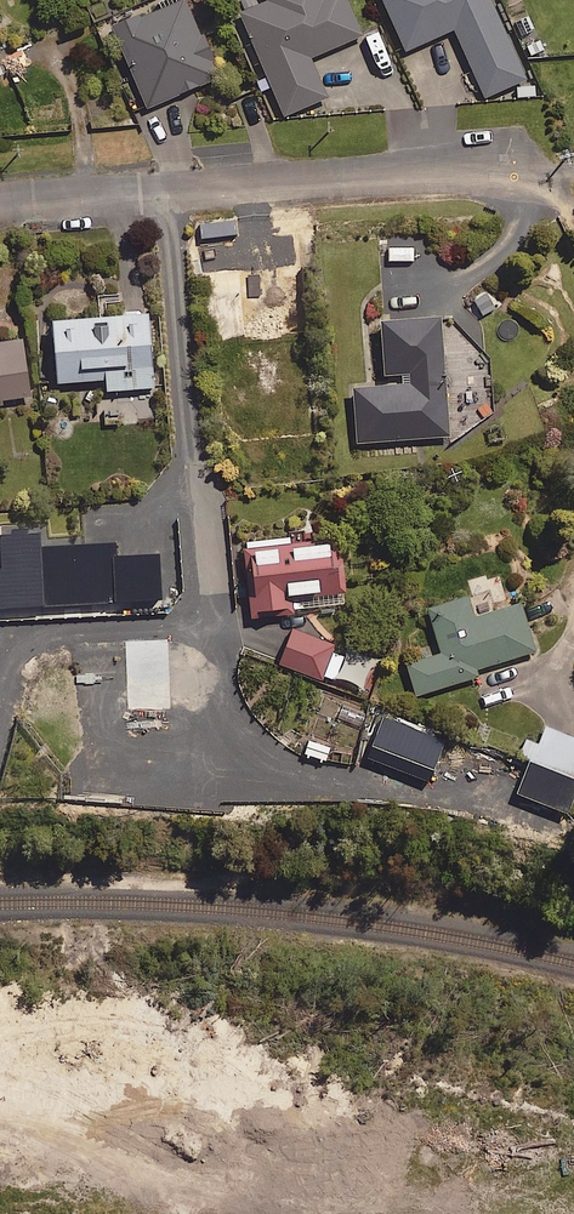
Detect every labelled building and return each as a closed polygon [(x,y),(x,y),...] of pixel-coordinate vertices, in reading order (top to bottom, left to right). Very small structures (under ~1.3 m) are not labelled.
[(188,0),(178,0),(115,26),(129,62),(120,66),(138,111),(219,78),(188,0)] [(269,1),(241,13),(285,116),(327,98),(310,58),(362,36),(347,0),(269,0),(269,1)] [(492,0),(385,0),(407,51),(455,30),(485,98),(527,79),(492,0)] [(156,388),(150,315),(55,321),(58,355),(48,356),(50,384),(108,380),(108,391),(156,388)] [(451,437),(444,317),(383,321),(387,375),(403,374),(403,385),(355,388),(358,443),(451,437)] [(25,341),(0,343),(0,403),(31,400),(25,341)] [(294,548),(293,539),(246,543),(252,612),(345,604),(340,544),(294,548)] [(474,618),(468,598),(428,609),(442,655),(407,665),(416,696),(480,677),(478,669),(536,652),(522,604),(474,618)] [(117,608),(118,637),(126,637),(128,711),(173,709),(170,607),(117,608)] [(118,637),(117,608),(8,612),(9,641),(118,637)] [(377,657),(351,646),(338,675),(364,687),(377,657)] [(547,727),(540,744),(526,739),(519,756),(573,778),(573,738),(547,727)]
